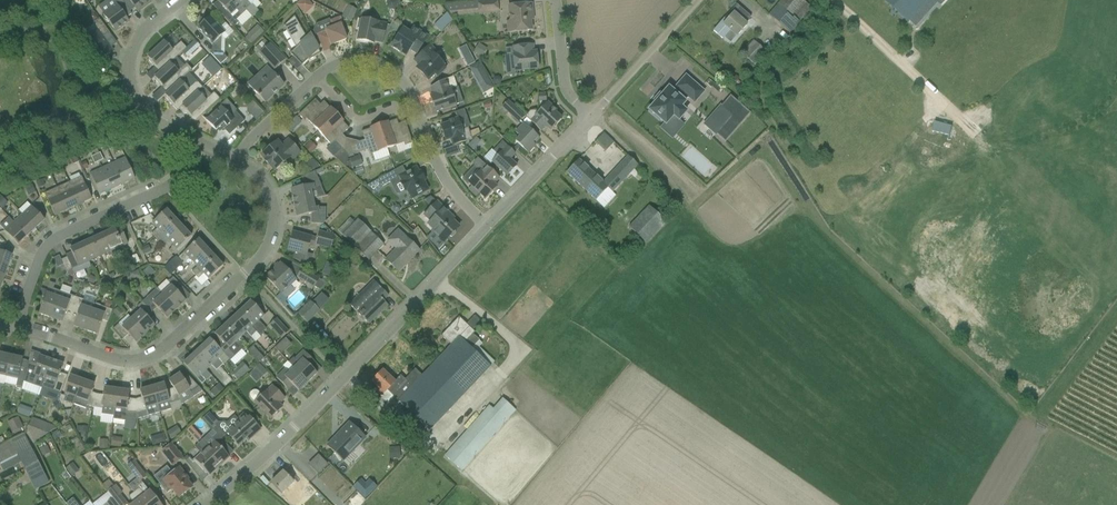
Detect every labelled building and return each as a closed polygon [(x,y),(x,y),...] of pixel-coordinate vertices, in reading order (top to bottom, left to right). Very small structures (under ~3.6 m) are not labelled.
[(115,32),(129,22),(126,18),(132,14),(130,12),(121,0),(120,0),(115,4),(116,5),(103,14),(115,32)] [(130,12),(135,8),(138,12),(151,2),(149,0),(121,0),(130,12)] [(236,20),(246,11),(236,0),(219,0),(218,1),(224,8),(219,13),(233,28),(239,23),(236,20)] [(246,11),(252,17),(258,11),(253,5),(252,6),(246,0),(247,0),(236,0),(246,11)] [(300,10),(309,2),(307,0),(302,0),(296,6),(300,10)] [(386,8),(396,11),(398,2),(392,0),(388,0),(386,8)] [(479,14),(498,11),(497,0),(478,3),(479,14)] [(812,9),(802,0),(782,0),(769,15),(790,34),(812,9)] [(887,2),(909,21),(928,0),(889,0),(887,2)] [(533,16),(531,4),(509,6),(511,33),(532,31),(530,16),(533,16)] [(746,26),(745,24),(751,17),(745,12),(737,5),(731,11),(733,13),(723,24),(721,23),(713,31),(723,39),(729,32),(736,38),(746,26)] [(356,12),(348,8),(342,17),(350,21),(356,12)] [(447,14),(440,21),(446,27),(452,21),(447,14)] [(302,66),(309,59),(309,60),(317,56),(317,55),(316,56),(315,54),(319,50),(310,34),(307,38),(295,16),(284,26),(296,48),(290,54),(302,66)] [(317,35),(320,42),(326,39),(330,49),(337,47),(335,44),(347,40),(343,31),(345,30),(340,17),(329,22),(332,28),(325,30),(326,32),(317,35)] [(221,36),(225,33),(211,19),(199,18),(199,30),(203,30),(203,34),(216,49),(211,54),(221,64),(227,58),(221,51),(221,36)] [(92,24),(93,25),(80,35),(99,62),(113,51),(103,37),(109,32),(99,19),(92,24)] [(360,29),(357,40),(374,43),(374,41),(382,43),(386,24),(378,23),(362,19),(361,20),(359,20),(357,29),(360,29)] [(417,54),(428,37),(414,27),(410,33),(401,27),(394,37),(396,38),(391,47),(406,57),(410,50),(417,54)] [(254,42),(248,35),(245,39),(251,45),(254,42)] [(256,47),(261,52),(269,43),(264,39),(256,47)] [(185,50),(190,55),(200,46),(195,40),(187,47),(188,48),(185,50)] [(742,54),(755,66),(766,52),(753,41),(742,54)] [(175,47),(173,47),(170,47),(170,48),(164,42),(148,57),(149,58),(148,61),(152,65),(153,64),(155,67),(155,68),(159,73),(169,64),(186,48),(181,42),(175,47)] [(270,44),(261,53),(260,53),(275,70),(285,60),(270,44)] [(474,52),(482,57),(487,49),(479,44),(474,52)] [(420,66),(416,69),(428,81),(435,74),(437,77),(446,68),(443,66),(444,65),(433,53),(435,51),(429,45),(414,60),(420,66)] [(466,45),(459,49),(468,67),(475,63),(466,45)] [(515,75),(515,71),(538,69),(537,56),(534,56),(533,45),(512,47),(513,54),(513,55),(504,56),(506,75),(515,75)] [(210,57),(203,63),(215,76),(222,70),(210,57)] [(491,84),(478,63),(469,68),(481,89),(491,84)] [(185,65),(181,69),(174,69),(169,64),(159,73),(155,77),(156,78),(155,81),(160,85),(163,87),(162,88),(167,93),(165,95),(186,75),(192,70),(186,64),(185,65)] [(265,102),(284,84),(272,72),(253,90),(265,102)] [(197,82),(194,84),(186,75),(165,95),(166,96),(166,99),(177,111),(196,93),(202,87),(197,82)] [(653,99),(656,102),(649,109),(665,124),(673,116),(678,120),(686,112),(681,107),(686,102),(685,101),(688,97),(695,103),(704,92),(687,76),(677,87),(679,88),(675,92),(667,85),(653,99)] [(458,87),(451,90),(450,90),(446,79),(430,88),(433,96),(430,97),(436,112),(463,103),(458,87)] [(711,88),(712,87),(714,84),(709,80),(706,83),(711,88)] [(229,90),(224,85),(220,89),(225,94),(229,90)] [(214,93),(208,98),(201,98),(196,93),(177,111),(179,109),(184,114),(187,114),(188,113),(190,116),(189,117),(195,122),(220,99),(214,93)] [(262,113),(258,109),(252,101),(248,104),(247,110),(252,115),(256,119),(262,113)] [(306,119),(318,132),(336,115),(324,102),(311,114),(306,108),(299,115),(304,121),(306,119)] [(550,130),(561,119),(554,112),(554,109),(547,103),(540,111),(538,113),(535,111),(530,111),(525,117),(540,131),(545,126),(550,130)] [(715,135),(731,116),(720,106),(703,125),(715,135)] [(221,107),(206,121),(216,131),(219,128),(221,131),(223,129),(229,135),(245,121),(236,112),(230,117),(221,107)] [(524,117),(513,107),(508,113),(518,123),(524,117)] [(454,146),(472,139),(472,138),(480,134),(479,129),(470,132),(468,128),(470,127),(464,110),(456,113),(458,118),(449,122),(450,123),(440,126),(446,141),(451,139),(454,146)] [(335,142),(342,149),(333,157),(346,168),(350,149),(344,147),(346,139),(342,135),(349,129),(336,115),(318,132),(331,145),(335,142)] [(404,146),(412,143),(409,134),(402,136),(397,120),(379,126),(387,149),(395,146),(403,143),(404,146)] [(952,127),(935,122),(932,131),(949,136),(952,127)] [(290,123),(285,127),(291,133),(296,128),(290,123)] [(515,141),(528,154),(535,146),(534,145),(539,139),(523,124),(515,132),(520,137),(515,141)] [(370,155),(385,150),(387,149),(379,126),(362,132),(365,140),(359,142),(357,151),(358,153),(368,150),(370,155)] [(605,151),(614,142),(604,132),(596,140),(605,151)] [(468,146),(473,150),(481,142),(476,137),(468,146)] [(292,160),(300,153),(289,139),(281,146),(277,141),(261,155),(265,160),(264,161),(269,167),(270,166),(275,171),(290,157),(292,160)] [(492,162),(507,176),(517,166),(510,159),(515,154),(502,141),(497,147),(493,151),(498,155),(492,162)] [(315,149),(309,142),(304,147),(310,153),(315,149)] [(416,147),(407,151),(410,159),(419,156),(416,147)] [(352,168),(362,165),(359,155),(349,158),(350,161),(352,168)] [(76,156),(71,159),(73,165),(79,162),(76,156)] [(114,163),(123,184),(135,179),(125,158),(114,163)] [(311,172),(317,167),(310,158),(303,163),(311,172)] [(494,184),(499,178),(477,158),(473,162),(474,167),(479,172),(469,183),(472,186),(479,193),(486,199),(497,187),(494,184)] [(659,174),(665,170),(656,159),(651,164),(659,174)] [(612,193),(626,179),(616,170),(603,183),(579,160),(566,173),(596,201),(608,188),(612,193)] [(123,184),(114,163),(102,169),(111,189),(123,184)] [(416,167),(406,173),(399,176),(402,182),(400,182),(405,191),(407,191),(412,199),(429,190),(424,181),(425,180),(420,171),(419,172),(416,167)] [(111,189),(102,169),(90,174),(100,195),(111,189)] [(294,203),(313,199),(327,196),(325,196),(321,187),(322,186),(317,176),(315,171),(302,177),(306,186),(291,189),(294,203)] [(383,187),(390,183),(396,179),(392,172),(379,179),(383,187)] [(82,177),(69,182),(79,204),(92,199),(82,177)] [(42,180),(36,183),(39,189),(45,186),(42,180)] [(67,210),(79,204),(69,182),(57,188),(67,210)] [(31,185),(24,189),(27,196),(34,192),(31,185)] [(479,193),(472,186),(468,190),(475,197),(479,193)] [(55,216),(67,210),(57,188),(45,194),(55,216)] [(294,203),(297,217),(312,214),(311,224),(323,224),(325,222),(326,208),(317,208),(314,206),(313,199),(294,203)] [(449,213),(437,202),(427,212),(433,219),(428,224),(434,230),(432,232),(444,243),(450,237),(452,237),(456,233),(455,231),(459,227),(447,215),(449,213)] [(392,210),(394,213),(397,214),(400,212),(401,208),(399,206),(395,205),(393,207),(392,210)] [(23,214),(36,228),(45,220),(32,206),(23,214)] [(645,243),(665,223),(649,207),(629,226),(645,243)] [(155,237),(175,219),(166,210),(152,223),(157,228),(152,234),(155,237)] [(23,214),(14,222),(10,219),(27,237),(36,228),(23,214)] [(10,219),(8,217),(0,225),(0,226),(5,231),(18,245),(27,237),(10,219)] [(342,235),(369,260),(384,245),(358,219),(354,222),(350,218),(337,231),(342,235)] [(169,241),(183,228),(175,219),(155,237),(158,241),(164,236),(169,241)] [(172,255),(191,237),(183,228),(169,241),(174,246),(168,251),(172,255)] [(128,244),(122,231),(117,233),(115,229),(103,234),(111,252),(128,244)] [(398,272),(419,250),(407,239),(397,229),(387,241),(395,249),(385,259),(386,260),(398,272)] [(293,232),(288,250),(294,252),(292,258),(308,268),(312,255),(307,253),(309,246),(313,247),(315,239),(293,232)] [(330,248),(334,236),(320,232),(316,244),(330,248)] [(100,256),(111,252),(103,234),(92,239),(100,256)] [(81,244),(89,262),(100,256),(92,239),(81,244)] [(192,262),(207,248),(198,239),(179,258),(182,261),(187,256),(192,262)] [(75,260),(70,263),(73,269),(72,269),(74,274),(80,271),(78,266),(89,262),(81,244),(70,249),(75,260)] [(144,255),(149,253),(146,247),(141,249),(144,255)] [(215,257),(207,248),(192,262),(197,267),(192,272),(195,275),(215,257)] [(8,267),(12,255),(8,254),(0,251),(0,264),(8,267)] [(140,261),(136,254),(129,258),(132,265),(140,261)] [(72,269),(73,269),(70,263),(67,257),(61,260),(66,272),(68,271),(72,269)] [(171,275),(173,273),(183,264),(176,257),(163,268),(170,276),(171,275)] [(223,266),(215,257),(195,275),(198,279),(204,274),(209,280),(223,266)] [(322,274),(330,276),(334,265),(327,262),(322,274)] [(6,272),(8,267),(0,264),(0,277),(4,278),(6,272)] [(296,280),(281,264),(266,277),(281,293),(296,280)] [(319,290),(324,282),(302,269),(297,277),(319,290)] [(138,270),(130,274),(133,281),(141,278),(138,270)] [(88,282),(94,285),(96,279),(90,276),(88,282)] [(166,280),(157,289),(176,310),(186,301),(178,293),(183,288),(173,277),(168,282),(166,280)] [(99,281),(101,287),(107,284),(105,278),(99,281)] [(383,301),(389,296),(373,280),(349,304),(368,324),(388,305),(383,301)] [(49,282),(47,291),(46,293),(46,294),(45,298),(39,314),(51,318),(58,298),(51,295),(55,284),(49,282)] [(147,297),(142,302),(152,313),(157,308),(167,319),(176,310),(157,289),(147,297)] [(73,310),(77,298),(60,291),(58,298),(51,318),(62,322),(67,308),(73,310)] [(313,298),(318,307),(329,301),(324,292),(313,298)] [(85,331),(93,310),(95,304),(88,302),(77,298),(73,310),(79,312),(74,326),(85,331)] [(242,310),(263,333),(267,329),(259,321),(264,315),(251,301),(242,310)] [(137,307),(141,310),(131,319),(145,334),(155,325),(147,317),(152,313),(142,302),(137,307)] [(307,323),(315,316),(320,311),(310,302),(298,314),(307,323)] [(85,331),(97,335),(102,321),(107,323),(112,310),(101,306),(99,313),(93,310),(85,331)] [(123,313),(119,307),(113,312),(118,317),(123,313)] [(242,310),(233,318),(246,332),(251,337),(256,332),(260,337),(264,334),(263,333),(242,310)] [(475,315),(468,322),(474,328),(481,322),(475,315)] [(472,348),(479,340),(473,334),(475,332),(459,317),(441,336),(451,346),(459,337),(471,349),(472,348)] [(224,326),(242,346),(243,345),(246,342),(241,337),(246,332),(233,318),(224,326)] [(122,328),(119,324),(113,329),(123,339),(128,335),(136,343),(145,334),(131,319),(122,328)] [(288,332),(276,319),(270,325),(282,338),(288,332)] [(224,354),(230,360),(241,351),(243,353),(246,350),(242,346),(224,326),(215,334),(221,341),(216,346),(224,354)] [(281,353),(291,343),(286,337),(275,347),(281,353)] [(491,366),(475,351),(472,348),(471,349),(459,337),(451,346),(422,376),(415,369),(405,379),(401,375),(395,382),(383,370),(372,382),(378,387),(375,390),(382,396),(381,397),(387,403),(393,396),(430,431),(491,367),(491,366)] [(210,339),(201,347),(220,368),(220,367),(223,364),(218,359),(224,354),(216,346),(210,339)] [(216,371),(217,371),(220,368),(201,347),(192,356),(206,370),(211,365),(216,371)] [(294,368),(308,382),(317,373),(311,367),(316,363),(304,351),(294,360),(298,364),(294,368)] [(253,357),(259,363),(264,358),(258,352),(253,357)] [(6,377),(11,356),(0,354),(0,376),(5,377),(6,377)] [(11,356),(6,377),(18,380),(16,386),(23,388),(24,382),(25,375),(19,373),(23,359),(11,356)] [(38,377),(45,379),(52,360),(40,356),(37,365),(28,361),(25,375),(24,382),(35,386),(38,377)] [(201,375),(206,370),(192,356),(183,364),(202,384),(205,381),(201,375)] [(61,394),(63,389),(68,375),(60,373),(63,364),(52,360),(45,379),(42,387),(61,394)] [(243,363),(237,368),(244,376),(250,370),(243,363)] [(253,370),(259,376),(265,370),(259,364),(253,370)] [(244,376),(237,368),(232,373),(236,378),(239,381),(244,376)] [(276,378),(288,390),(293,386),(299,391),(308,382),(294,368),(290,373),(286,369),(276,378)] [(179,396),(180,401),(181,405),(201,391),(198,387),(189,377),(184,380),(180,374),(169,381),(174,388),(179,396)] [(74,404),(76,398),(82,380),(71,376),(65,393),(66,394),(65,396),(64,400),(74,404)] [(232,380),(229,376),(222,382),(226,386),(232,380)] [(94,385),(82,380),(76,398),(74,404),(86,409),(87,405),(94,408),(97,394),(91,392),(94,385)] [(159,413),(171,409),(170,404),(180,401),(179,396),(174,388),(166,391),(164,384),(152,387),(159,413)] [(210,392),(215,397),(223,389),(219,385),(210,392)] [(254,402),(270,419),(282,407),(279,404),(285,399),(272,386),(267,391),(266,391),(262,395),(258,391),(256,391),(254,390),(252,392),(250,394),(250,397),(252,400),(255,402),(254,402)] [(148,416),(159,413),(152,387),(140,391),(142,398),(135,400),(136,414),(137,419),(148,416)] [(102,414),(113,416),(117,390),(104,388),(104,395),(97,394),(94,408),(102,409),(102,414)] [(113,416),(113,419),(125,421),(125,417),(137,419),(136,414),(135,400),(128,399),(129,392),(117,390),(113,416)] [(56,409),(62,406),(59,401),(58,400),(53,404),(56,409)] [(445,456),(463,471),(507,421),(492,408),(488,405),(445,456)] [(26,407),(24,414),(29,416),(30,417),(33,409),(26,407)] [(216,433),(221,439),(224,436),(224,437),(228,434),(238,445),(248,436),(250,439),(260,429),(249,417),(247,418),(243,414),(237,419),(230,426),(227,423),(218,423),(215,426),(212,429),(216,433)] [(18,417),(7,422),(12,433),(24,428),(18,417)] [(49,441),(54,424),(32,418),(28,434),(49,441)] [(359,445),(366,438),(350,423),(339,434),(341,435),(329,447),(343,461),(344,461),(349,466),(356,460),(350,455),(359,445)] [(202,438),(191,426),(186,431),(197,443),(202,438)] [(177,437),(172,429),(167,432),(172,440),(177,437)] [(52,436),(54,440),(62,436),(59,432),(52,436)] [(212,438),(215,441),(205,451),(219,466),(220,466),(219,466),(222,463),(223,463),(229,458),(230,457),(221,447),(225,443),(221,439),(216,433),(212,438)] [(0,465),(18,456),(31,482),(45,475),(24,434),(0,447),(0,465)] [(111,447),(120,448),(121,438),(113,437),(111,447)] [(100,440),(100,449),(108,449),(108,440),(100,440)] [(161,451),(173,466),(182,458),(171,443),(161,451)] [(219,467),(219,466),(205,451),(198,444),(194,447),(200,454),(194,459),(210,476),(210,475),(216,470),(216,469),(219,466),(219,467)] [(47,446),(46,446),(40,449),(39,450),(42,457),(50,453),(47,446)] [(400,458),(400,447),(391,448),(392,459),(400,458)] [(309,464),(318,473),(328,463),(318,454),(309,464)] [(185,461),(195,473),(200,468),(193,461),(189,457),(185,461)] [(127,465),(140,482),(146,477),(134,460),(127,465)] [(79,471),(73,463),(66,469),(72,477),(79,471)] [(167,491),(171,490),(172,489),(179,498),(192,487),(183,476),(185,475),(179,467),(163,480),(163,481),(162,484),(162,487),(164,490),(167,491)] [(292,504),(295,504),(301,500),(288,488),(296,481),(303,488),(309,483),(299,473),(292,480),(283,471),(271,483),(292,504)] [(109,479),(103,483),(107,490),(114,486),(109,479)] [(144,504),(161,504),(150,491),(149,491),(143,483),(138,487),(139,488),(134,492),(144,504)] [(114,486),(108,491),(113,498),(118,504),(129,504),(114,486)] [(134,492),(128,497),(134,503),(132,504),(144,504),(134,492)]
